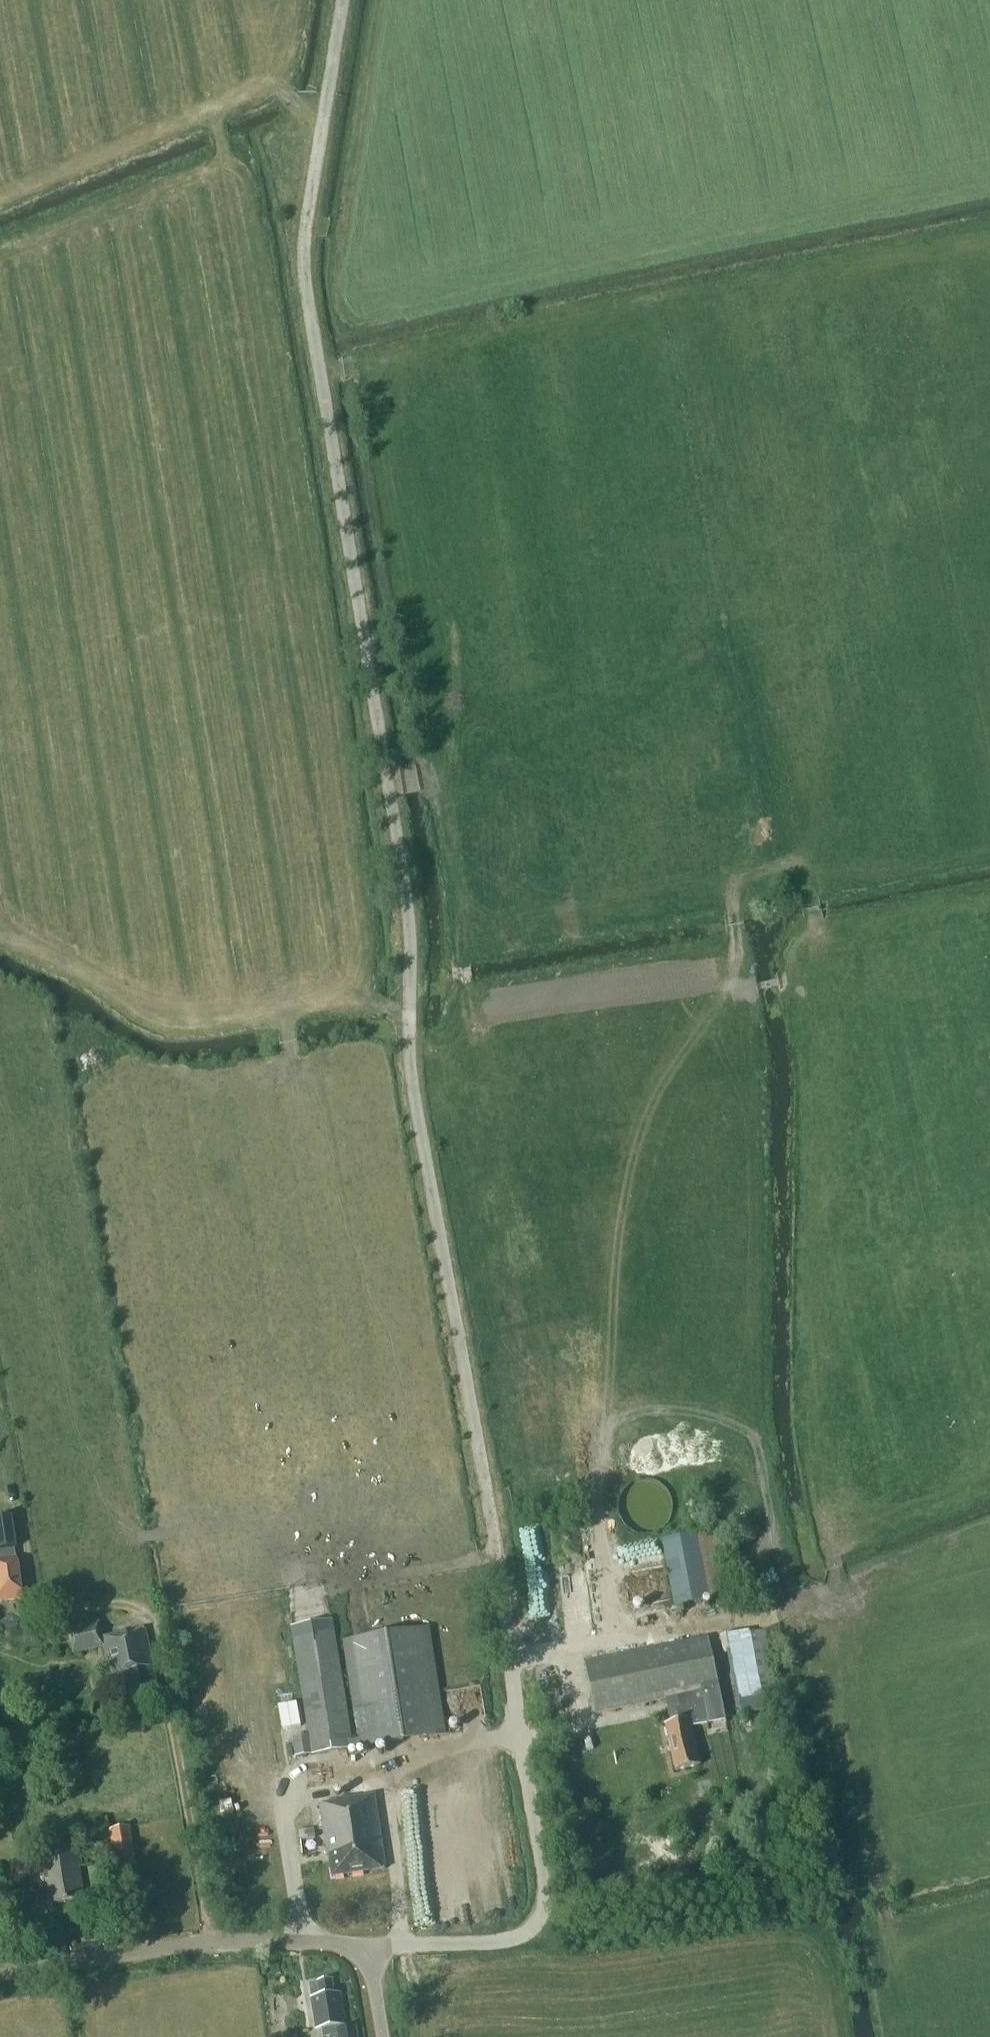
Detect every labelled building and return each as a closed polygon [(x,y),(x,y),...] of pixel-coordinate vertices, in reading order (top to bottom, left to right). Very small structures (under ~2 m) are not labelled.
[(12,1516),(0,1518),(0,1562),(1,1565),(0,1565),(0,1602),(21,1598),(13,1548),(16,1547),(12,1516)] [(718,1562),(713,1533),(664,1542),(676,1605),(735,1594),(728,1561),(718,1562)] [(292,1737),(296,1758),(445,1734),(428,1628),(342,1642),(358,1740),(352,1740),(333,1620),(291,1627),(308,1735),(292,1737)] [(147,1631),(102,1639),(99,1625),(68,1631),(73,1655),(105,1650),(110,1677),(128,1674),(132,1696),(158,1691),(147,1631)] [(702,1765),(694,1727),(725,1720),(725,1719),(767,1711),(763,1692),(777,1689),(765,1630),(751,1632),(751,1630),(709,1638),(708,1637),(584,1662),(595,1714),(666,1700),(670,1723),(665,1724),(674,1771),(702,1765)] [(301,1703),(280,1705),(283,1730),(303,1728),(301,1703)] [(337,1804),(319,1807),(321,1821),(317,1821),(318,1828),(322,1828),(326,1855),(328,1855),(332,1876),(385,1868),(373,1794),(336,1800),(337,1804)] [(138,1867),(131,1826),(110,1830),(107,1817),(95,1819),(97,1830),(93,1831),(95,1843),(111,1840),(116,1870),(138,1867)] [(298,1830),(300,1839),(314,1837),(313,1828),(298,1830)] [(77,1868),(82,1867),(78,1842),(38,1849),(40,1862),(42,1862),(45,1879),(48,1878),(52,1903),(83,1898),(77,1868)] [(333,2036),(339,2036),(356,2036),(355,2028),(343,2030),(340,2015),(343,2015),(340,1993),(334,1994),(332,1980),(309,1984),(312,1999),(311,1999),(316,2030),(322,2029),(324,2036),(331,2036),(333,2036)]
